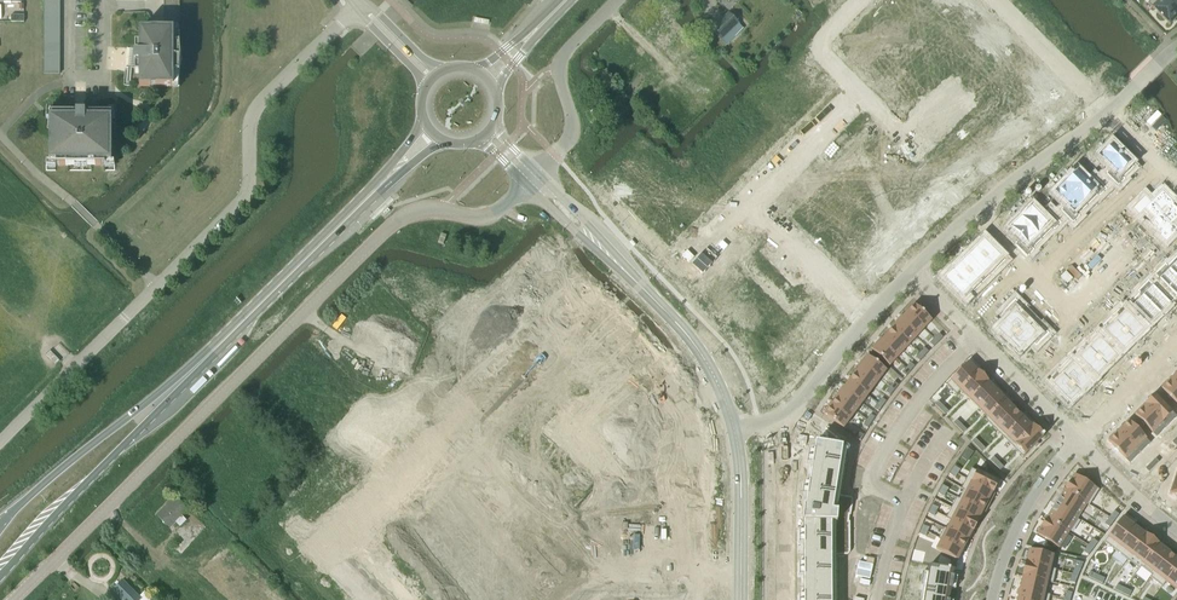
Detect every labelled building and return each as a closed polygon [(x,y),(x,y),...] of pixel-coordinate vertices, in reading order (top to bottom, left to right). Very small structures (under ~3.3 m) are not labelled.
[(1148,3),(1160,16),(1161,17),(1162,17),(1170,25),(1176,18),(1176,11),(1166,0),(1151,0),(1148,3)] [(1176,11),(1176,0),(1166,0),(1176,11)] [(179,14),(179,6),(164,6),(164,14),(179,14)] [(886,10),(881,14),(887,20),(891,16),(886,10)] [(728,13),(711,30),(726,45),(744,28),(728,13)] [(179,22),(179,14),(164,14),(164,22),(179,22)] [(891,16),(887,20),(892,25),(896,21),(891,16)] [(179,30),(179,22),(164,22),(164,30),(179,30)] [(179,30),(164,30),(157,30),(139,30),(139,43),(135,43),(135,74),(139,74),(139,87),(179,87),(179,74),(180,59),(179,43),(179,30)] [(906,31),(902,35),(907,40),(912,36),(906,31)] [(912,36),(907,40),(913,46),(917,42),(912,36)] [(927,51),(923,55),(928,61),(932,57),(927,51)] [(872,75),(872,76),(882,86),(883,86),(900,68),(890,57),(872,75)] [(932,57),(928,61),(933,66),(937,62),(932,57)] [(788,63),(783,68),(787,72),(792,67),(788,63)] [(1044,67),(1037,73),(1049,84),(1055,78),(1044,67)] [(900,68),(883,86),(893,96),(911,78),(900,68)] [(779,72),(774,77),(778,81),(783,76),(779,72)] [(774,77),(769,83),(772,86),(778,81),(774,77)] [(797,81),(787,91),(805,109),(814,99),(797,81)] [(761,90),(755,96),(759,99),(764,94),(761,90)] [(787,91),(778,100),(796,118),(805,109),(787,91)] [(755,96),(750,101),(754,105),(759,99),(755,96)] [(778,100),(769,109),(786,127),(796,118),(778,100)] [(739,106),(734,111),(738,115),(743,110),(739,106)] [(593,110),(588,111),(591,126),(597,124),(593,110)] [(734,111),(729,117),(733,120),(738,115),(734,111)] [(49,113),(49,131),(49,162),(55,162),(55,165),(105,165),(105,162),(111,162),(112,113),(49,113)] [(723,128),(718,133),(722,136),(727,131),(723,128)] [(750,128),(741,137),(758,155),(759,155),(768,146),(768,145),(750,128)] [(718,133),(713,138),(717,142),(722,136),(718,133)] [(879,133),(871,142),(888,159),(897,151),(879,133)] [(638,135),(634,138),(639,144),(643,140),(638,135)] [(871,142),(862,150),(880,168),(888,159),(871,142)] [(1105,152),(1101,156),(1112,168),(1106,174),(1118,187),(1125,180),(1123,178),(1134,168),(1124,158),(1126,156),(1119,150),(1117,151),(1111,145),(1104,152),(1105,152)] [(705,146),(700,151),(703,155),(709,150),(705,146)] [(732,146),(722,155),(740,173),(749,164),(732,146)] [(862,150),(854,158),(872,176),(880,168),(862,150)] [(700,151),(695,156),(698,160),(703,155),(700,151)] [(722,155),(713,165),(731,182),(740,173),(722,155)] [(655,157),(651,161),(656,166),(660,162),(655,157)] [(854,158),(846,167),(863,184),(872,176),(854,158)] [(625,160),(607,177),(617,187),(634,169),(625,160)] [(691,160),(685,165),(689,169),(694,164),(691,160)] [(660,162),(656,166),(662,171),(665,168),(660,162)] [(713,165),(704,174),(721,192),(722,192),(731,183),(731,182),(713,165)] [(846,167),(838,175),(855,192),(863,184),(846,167)] [(907,168),(902,173),(906,177),(911,171),(907,168)] [(617,187),(616,188),(625,197),(626,196),(643,178),(634,169),(617,187)] [(1077,172),(1066,183),(1066,184),(1088,205),(1098,195),(1100,197),(1107,190),(1094,177),(1088,183),(1077,172)] [(902,173),(897,178),(900,182),(906,177),(902,173)] [(704,174),(694,183),(712,201),(721,192),(704,174)] [(914,174),(908,179),(912,183),(917,178),(914,174)] [(673,175),(670,179),(675,184),(679,181),(673,175)] [(838,175),(830,183),(847,200),(855,192),(838,175)] [(643,178),(626,196),(635,205),(653,188),(643,178)] [(908,179),(903,185),(907,188),(912,183),(908,179)] [(679,181),(675,184),(680,190),(684,186),(679,181)] [(830,183),(821,191),(839,209),(847,200),(830,183)] [(891,184),(886,190),(889,193),(894,188),(891,184)] [(1066,184),(1056,194),(1066,205),(1060,211),(1073,224),(1080,217),(1078,215),(1088,205),(1066,184)] [(932,186),(924,195),(941,212),(950,204),(932,186)] [(886,190),(880,195),(884,198),(889,193),(886,190)] [(821,191),(813,199),(831,217),(839,209),(821,191)] [(897,191),(892,196),(895,200),(901,194),(897,191)] [(1145,196),(1132,208),(1139,215),(1145,210),(1155,219),(1150,223),(1151,224),(1173,202),(1174,202),(1163,191),(1151,202),(1145,196)] [(692,194),(688,197),(693,203),(697,199),(692,194)] [(924,195),(915,203),(933,221),(941,212),(924,195)] [(892,196),(887,201),(890,205),(895,200),(892,196)] [(697,199),(693,203),(699,208),(702,204),(697,199)] [(813,199),(805,207),(822,225),(831,217),(813,199)] [(874,201),(869,206),(873,210),(878,204),(874,201)] [(1151,224),(1161,234),(1159,235),(1166,242),(1176,231),(1176,228),(1173,223),(1176,219),(1176,206),(1173,202),(1151,224)] [(915,203),(907,211),(925,229),(933,221),(915,203)] [(671,206),(653,224),(662,233),(680,215),(671,206)] [(869,206),(864,211),(867,215),(873,210),(869,206)] [(1031,206),(1020,217),(1020,218),(1042,239),(1052,229),(1054,231),(1061,224),(1049,211),(1042,217),(1031,206)] [(805,207),(796,216),(814,234),(822,225),(805,207)] [(880,207),(875,212),(879,216),(884,211),(880,207)] [(907,211),(899,220),(917,237),(925,229),(907,211)] [(875,212),(870,217),(874,221),(879,216),(875,212)] [(858,217),(853,222),(856,226),(862,221),(858,217)] [(1020,218),(1010,228),(1021,239),(1015,245),(1027,257),(1034,251),(1032,249),(1042,239),(1020,218)] [(899,220),(891,228),(908,246),(917,237),(899,220)] [(853,222),(848,228),(851,231),(856,226),(853,222)] [(864,224),(859,229),(863,232),(868,227),(864,224)] [(891,228),(883,236),(900,253),(908,246),(891,228)] [(859,229),(854,234),(857,238),(863,232),(859,229)] [(441,233),(438,243),(443,245),(447,235),(441,233)] [(841,234),(836,239),(840,242),(845,237),(841,234)] [(883,236),(875,244),(892,262),(900,253),(883,236)] [(836,239),(831,244),(835,248),(840,242),(836,239)] [(848,240),(842,245),(846,249),(851,244),(848,240)] [(984,240),(976,248),(995,267),(997,269),(1005,261),(984,240)] [(875,244),(866,252),(884,270),(892,262),(875,244)] [(842,245),(837,250),(841,254),(846,249),(842,245)] [(976,248),(969,255),(988,274),(995,267),(976,248)] [(687,250),(682,255),(689,262),(694,258),(687,250)] [(866,252),(858,261),(876,278),(884,270),(866,252)] [(969,255),(961,263),(982,284),(990,276),(988,274),(969,255)] [(1167,267),(1176,276),(1176,257),(1167,267)] [(1140,259),(1135,264),(1139,267),(1144,262),(1140,259)] [(858,261),(849,269),(867,287),(876,278),(858,261)] [(961,263),(953,270),(974,292),(982,284),(961,263)] [(1155,275),(1176,297),(1176,296),(1176,276),(1167,267),(1165,265),(1155,275)] [(953,270),(944,278),(966,300),(974,292),(953,270)] [(1128,271),(1123,276),(1126,279),(1131,275),(1128,271)] [(1066,272),(1061,277),(1067,284),(1072,279),(1066,272)] [(1123,276),(1118,281),(1121,284),(1126,279),(1123,276)] [(1015,277),(1010,282),(1014,285),(1019,281),(1015,277)] [(1149,281),(1138,292),(1140,294),(1160,314),(1171,304),(1149,281)] [(1010,282),(1005,287),(1009,290),(1014,285),(1010,282)] [(1000,293),(995,297),(998,301),(1003,296),(1000,293)] [(1140,294),(1130,304),(1150,323),(1160,314),(1140,294)] [(995,297),(990,302),(993,306),(998,301),(995,297)] [(1101,298),(1096,302),(1100,306),(1105,301),(1101,298)] [(1008,319),(997,330),(1008,341),(1009,341),(1031,319),(1020,309),(1022,307),(1015,300),(1002,313),(1008,319)] [(1096,302),(1091,307),(1095,311),(1100,306),(1096,302)] [(914,304),(907,312),(924,329),(932,321),(914,304)] [(987,305),(982,310),(985,314),(990,309),(987,305)] [(1122,308),(1111,318),(1133,340),(1134,341),(1144,330),(1122,308)] [(907,312),(900,320),(918,336),(924,329),(907,312)] [(1111,318),(1101,328),(1123,350),(1133,340),(1111,318)] [(1031,319),(1009,341),(1019,351),(1030,340),(1036,347),(1049,334),(1042,327),(1040,329),(1031,319)] [(900,320),(893,327),(911,344),(918,336),(900,320)] [(1075,324),(1070,329),(1073,332),(1078,327),(1075,324)] [(893,327),(886,335),(904,351),(911,344),(893,327)] [(1070,329),(1065,334),(1068,337),(1073,332),(1070,329)] [(939,333),(935,338),(938,342),(943,337),(939,333)] [(1095,334),(1085,344),(1107,366),(1117,356),(1095,334)] [(886,335),(879,342),(897,359),(904,351),(886,335)] [(935,338),(930,342),(933,346),(938,342),(935,338)] [(879,342),(872,350),(890,366),(897,359),(879,342)] [(1085,344),(1075,354),(1097,376),(1107,366),(1085,344)] [(1047,346),(1043,349),(1048,354),(1052,351),(1047,346)] [(925,347),(920,352),(924,356),(929,351),(925,347)] [(1043,349),(1040,352),(1045,357),(1048,354),(1043,349)] [(920,352),(916,357),(919,361),(924,356),(920,352)] [(867,356),(860,365),(880,379),(886,370),(867,356)] [(1069,360),(1058,371),(1080,393),(1080,394),(1091,383),(1069,360)] [(911,362),(906,367),(910,371),(915,366),(911,362)] [(968,362),(946,384),(956,394),(978,371),(977,371),(968,362)] [(860,365),(854,373),(874,387),(880,379),(860,365)] [(906,367),(902,372),(906,376),(910,371),(906,367)] [(978,371),(956,394),(961,390),(969,399),(987,380),(978,371)] [(1058,371),(1048,381),(1070,403),(1080,393),(1058,371)] [(854,373),(848,381),(868,396),(874,387),(854,373)] [(1161,388),(1176,404),(1176,384),(1171,378),(1161,388)] [(987,380),(969,399),(978,408),(996,390),(987,382),(988,381),(987,380)] [(848,381),(842,389),(862,404),(868,396),(848,381)] [(894,381),(890,387),(894,390),(898,385),(894,381)] [(890,387),(886,392),(890,395),(894,390),(890,387)] [(842,389),(836,398),(856,412),(862,404),(842,389)] [(996,390),(978,408),(987,417),(985,419),(1005,400),(996,390)] [(1154,394),(1144,404),(1166,427),(1176,416),(1154,394)] [(836,398),(830,406),(850,420),(856,412),(836,398)] [(882,398),(878,403),(882,406),(886,401),(882,398)] [(1005,400),(985,419),(995,429),(1014,409),(1005,400)] [(938,401),(935,405),(940,410),(943,406),(938,401)] [(878,403),(874,408),(879,411),(882,406),(878,403)] [(1144,405),(1134,415),(1156,437),(1166,427),(1144,404),(1144,405)] [(830,406),(824,414),(843,428),(850,420),(830,406)] [(943,406),(940,410),(945,415),(948,411),(943,406)] [(1014,409),(995,429),(1004,438),(1024,418),(1014,409)] [(1024,418),(1004,438),(1013,447),(1034,426),(1030,422),(1028,423),(1024,418)] [(956,420),(953,423),(958,428),(962,425),(956,420)] [(1128,421),(1118,431),(1140,453),(1150,443),(1128,421)] [(962,425),(958,428),(963,433),(967,430),(962,425)] [(1034,426),(1013,447),(1023,457),(1044,436),(1034,426)] [(1118,431),(1108,441),(1130,463),(1140,453),(1118,431)] [(975,438),(972,442),(977,447),(980,443),(975,438)] [(802,522),(804,522),(804,530),(803,530),(803,537),(803,545),(804,545),(804,553),(804,562),(803,562),(803,569),(803,577),(804,577),(804,585),(804,594),(803,594),(803,599),(831,599),(831,585),(831,569),(831,554),(846,554),(847,554),(848,554),(849,553),(849,552),(850,552),(850,551),(850,521),(849,521),(849,515),(850,515),(853,501),(853,500),(852,499),(852,498),(851,498),(851,497),(850,497),(835,495),(837,479),(840,464),(842,447),(815,443),(814,452),(813,452),(812,459),(811,466),(810,475),(809,484),(808,484),(807,491),(806,498),(805,506),(804,506),(803,506),(803,507),(802,521),(802,522)] [(980,443),(977,447),(982,452),(985,448),(980,443)] [(993,457),(990,460),(995,465),(998,462),(993,457)] [(1155,459),(1150,464),(1154,467),(1159,462),(1155,459)] [(998,462),(995,465),(1000,470),(1003,467),(998,462)] [(1150,464),(1145,469),(1149,472),(1154,467),(1150,464)] [(971,468),(966,478),(993,492),(999,482),(971,468)] [(1074,474),(1065,489),(1089,505),(1099,490),(1074,474)] [(966,478),(961,488),(988,502),(992,493),(993,493),(993,492),(966,478)] [(956,497),(956,498),(983,511),(988,502),(961,488),(961,489),(963,490),(959,498),(956,497)] [(1065,489),(1055,504),(1078,518),(1087,504),(1089,505),(1065,489)] [(170,528),(176,522),(180,527),(186,521),(182,516),(188,510),(174,496),(168,502),(169,503),(156,515),(170,528)] [(956,498),(951,507),(978,521),(979,521),(978,521),(983,511),(956,498)] [(1055,504),(1046,519),(1068,533),(1078,518),(1055,504)] [(951,507),(946,517),(973,531),(978,521),(951,507)] [(1114,511),(1109,517),(1114,521),(1119,515),(1114,511)] [(944,527),(944,528),(968,540),(972,531),(973,532),(973,531),(946,517),(946,518),(951,520),(947,529),(944,527)] [(1122,517),(1104,542),(1116,551),(1134,526),(1122,517)] [(1109,517),(1104,524),(1109,527),(1114,521),(1109,517)] [(1043,524),(1036,534),(1059,548),(1066,537),(1068,533),(1046,519),(1043,524)] [(1134,526),(1116,551),(1127,559),(1146,534),(1146,535),(1134,526)] [(944,528),(939,537),(963,550),(968,540),(944,528)] [(1146,534),(1127,559),(1139,568),(1158,543),(1146,534)] [(941,539),(936,549),(957,560),(963,550),(939,537),(938,538),(941,539)] [(1093,539),(1088,545),(1093,549),(1098,542),(1093,539)] [(1158,543),(1139,568),(1139,569),(1141,566),(1152,574),(1150,577),(1169,553),(1158,544),(1159,544),(1158,543)] [(1088,545),(1083,552),(1088,555),(1093,549),(1088,545)] [(1025,562),(1025,563),(1056,570),(1056,569),(1053,569),(1056,556),(1029,550),(1026,562),(1025,562)] [(1150,577),(1162,586),(1176,566),(1176,559),(1169,553),(1150,577)] [(1025,563),(1022,576),(1053,583),(1056,570),(1025,563)] [(923,599),(949,599),(954,570),(929,565),(923,599)] [(1075,566),(1072,574),(1078,576),(1080,568),(1075,566)] [(1162,586),(1166,582),(1176,590),(1176,566),(1162,586)] [(123,571),(118,576),(123,580),(125,582),(129,578),(123,571)] [(1090,572),(1088,577),(1095,580),(1097,575),(1090,572)] [(1072,574),(1069,581),(1075,583),(1078,576),(1072,574)] [(1097,575),(1095,580),(1102,584),(1105,578),(1097,575)] [(1023,576),(1020,588),(1050,595),(1047,594),(1050,583),(1053,583),(1022,576),(1023,576)] [(145,592),(139,597),(125,582),(123,580),(112,590),(122,599),(153,599),(145,592)] [(1117,584),(1115,589),(1122,593),(1124,587),(1117,584)] [(1124,587),(1122,593),(1129,596),(1132,591),(1124,587)] [(1017,599),(1049,599),(1050,595),(1020,588),(1017,599)]
